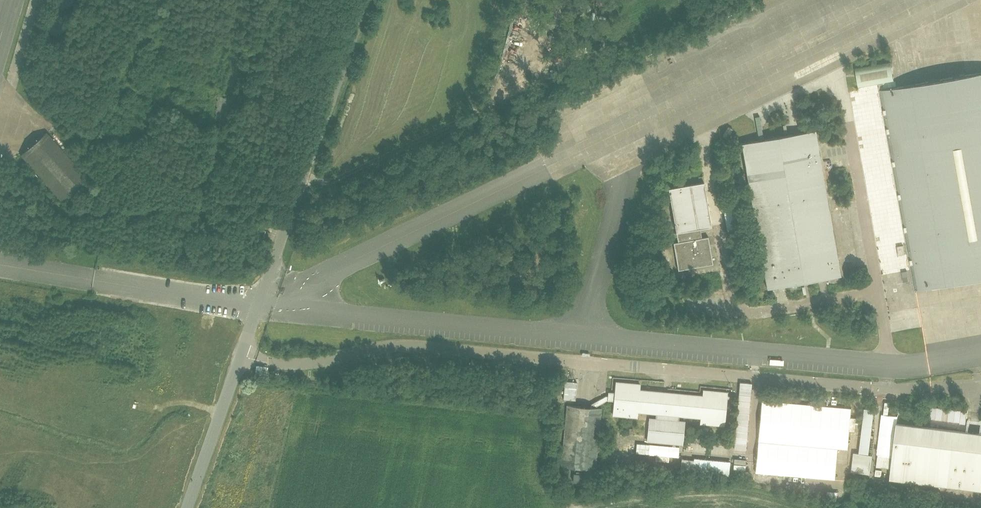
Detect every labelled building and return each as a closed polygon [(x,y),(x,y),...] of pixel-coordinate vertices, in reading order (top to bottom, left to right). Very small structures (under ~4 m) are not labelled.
[(891,62),(856,68),(859,86),(895,80),(891,62)] [(884,135),(887,134),(915,291),(980,279),(980,73),(879,91),(886,130),(883,130),(884,135)] [(546,102),(544,110),(549,112),(552,104),(546,102)] [(767,289),(794,284),(793,285),(792,285),(792,286),(793,287),(794,288),(795,287),(796,286),(800,285),(800,283),(841,276),(815,130),(742,143),(767,289)] [(80,185),(85,181),(88,178),(83,172),(63,149),(47,132),(21,155),(41,178),(62,202),(69,195),(74,200),(84,191),(85,190),(80,185)] [(669,188),(678,242),(674,243),(678,270),(713,264),(708,237),(699,239),(697,228),(712,226),(704,182),(669,188)] [(744,230),(740,208),(724,212),(727,233),(744,230)] [(263,238),(265,231),(259,229),(256,235),(263,238)] [(591,407),(596,408),(596,406),(607,399),(615,400),(613,415),(637,417),(637,412),(656,413),(656,419),(650,418),(647,441),(682,444),(685,421),(678,421),(679,416),(701,418),(701,423),(724,426),(727,392),(704,390),(703,396),(669,392),(669,394),(665,394),(665,392),(639,389),(639,384),(640,384),(616,382),(615,393),(611,393),(611,396),(606,396),(591,404),(591,407)] [(601,408),(596,408),(591,407),(589,407),(588,408),(580,407),(580,406),(567,405),(561,466),(569,467),(567,483),(586,485),(588,469),(596,470),(599,437),(601,408)] [(873,414),(864,412),(858,456),(867,457),(873,414)] [(939,484),(942,484),(942,486),(980,490),(980,433),(897,423),(890,479),(938,485),(939,484)] [(853,455),(851,473),(869,476),(872,458),(867,457),(858,456),(853,455)] [(946,492),(944,506),(958,507),(959,507),(961,494),(946,492)]
